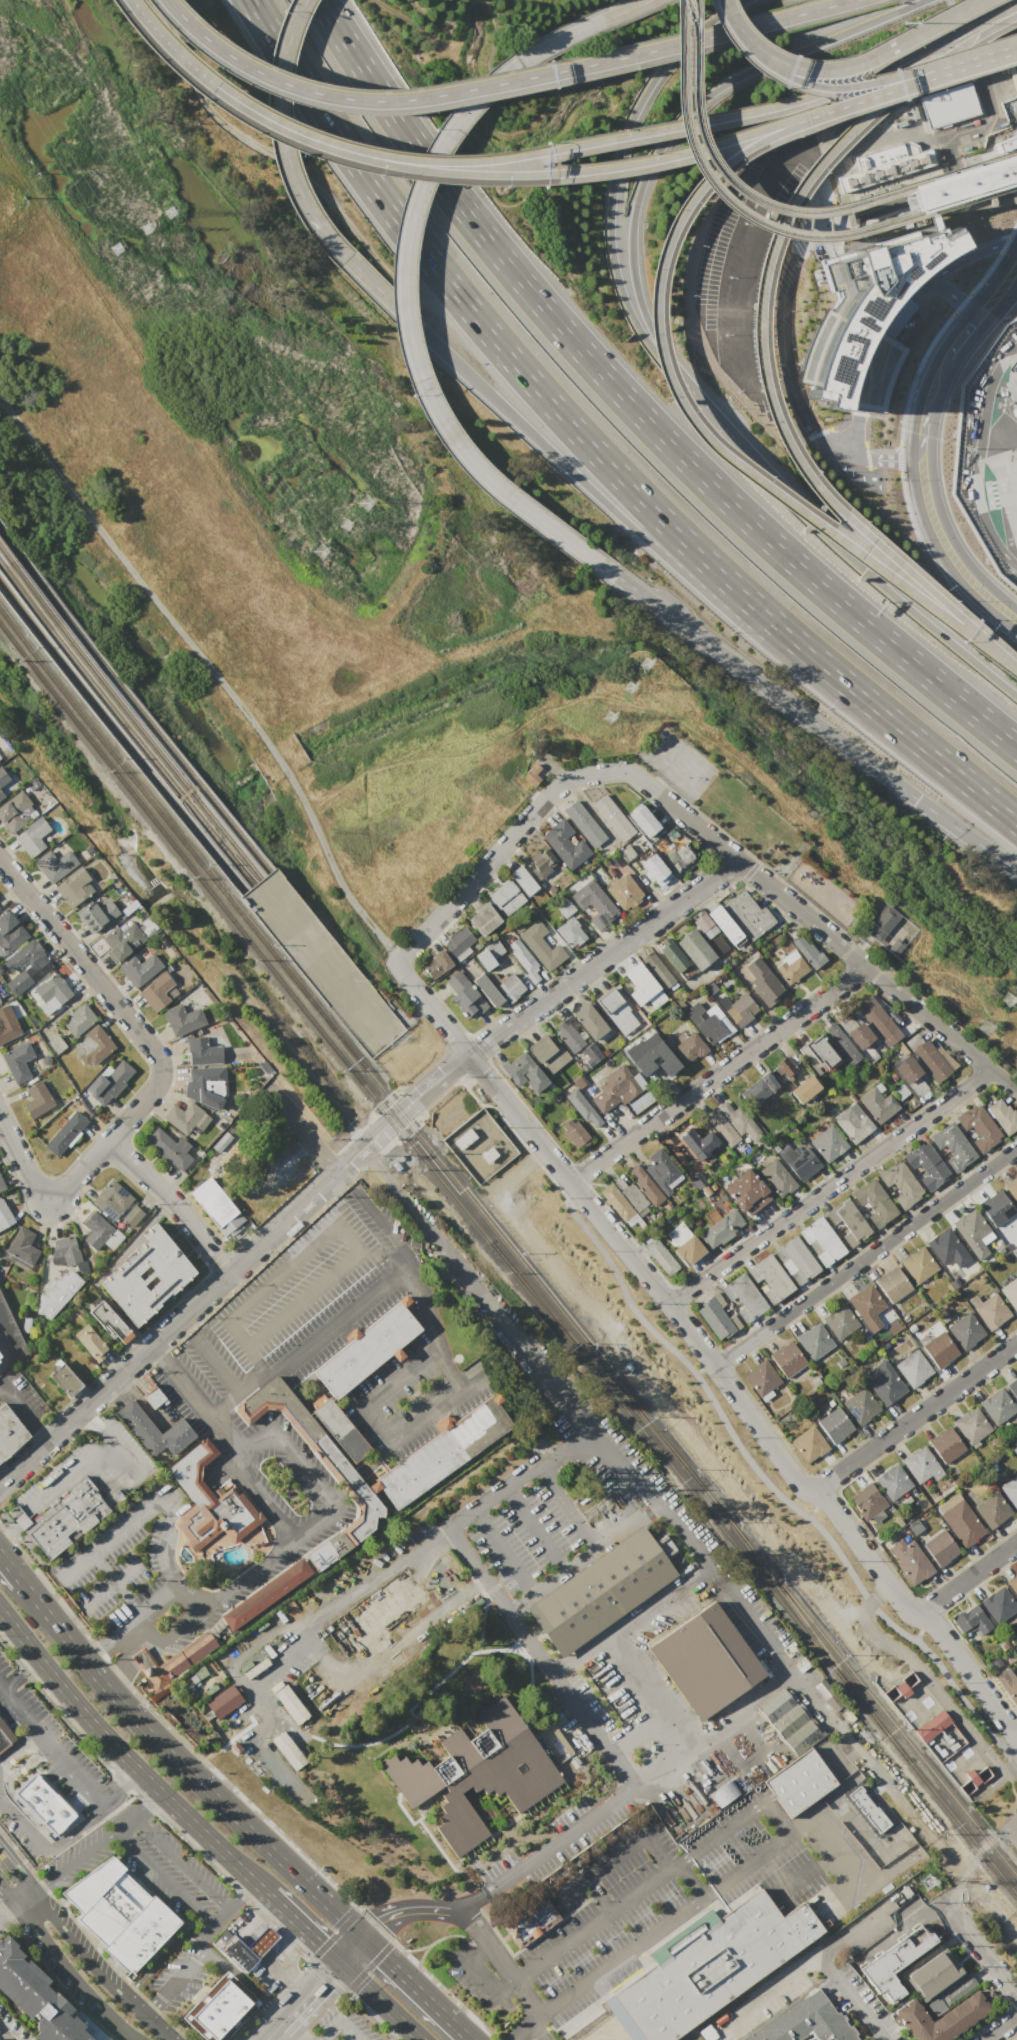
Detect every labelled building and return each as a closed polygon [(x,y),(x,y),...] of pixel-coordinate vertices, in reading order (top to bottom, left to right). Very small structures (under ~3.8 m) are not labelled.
[(968,81),(978,113),(927,128),(917,97),(968,81)] [(853,157),(908,140),(916,145),(918,151),(929,148),(933,163),(840,192),(836,177),(857,170),(853,157)] [(740,174),(750,193),(757,189),(764,202),(799,181),(780,148),(765,157),(766,159),(740,174)] [(906,191),(1016,156),(1016,178),(930,205),(928,206),(924,207),(912,211),(906,191)] [(924,207),(928,206),(930,205),(937,228),(941,227),(942,230),(936,234),(930,237),(928,231),(931,230),(924,207)] [(794,381),(800,361),(806,342),(814,325),(823,308),(828,310),(835,298),(832,290),(828,291),(820,264),(852,254),(850,250),(870,244),(871,248),(928,231),(930,237),(940,232),(942,230),(949,226),(961,246),(945,254),(930,264),(917,275),(905,286),(894,298),(883,311),(872,328),(884,335),(905,348),(896,365),(890,380),(885,395),(881,413),(858,409),(842,406),(841,409),(821,406),(821,402),(805,398),(808,385),(794,381)] [(532,787),(522,779),(534,763),(545,772),(532,787)] [(10,779),(0,786),(0,767),(10,779)] [(10,833),(0,821),(0,805),(20,789),(38,811),(10,833)] [(622,842),(592,804),(605,794),(634,833),(622,842)] [(562,810),(576,799),(606,838),(592,848),(562,810)] [(646,839),(628,815),(641,805),(659,829),(646,839)] [(13,836),(39,814),(51,829),(39,838),(45,845),(30,857),(13,836)] [(570,870),(542,834),(562,818),(590,854),(570,870)] [(677,874),(665,859),(686,843),(698,858),(677,874)] [(628,845),(635,855),(626,863),(618,853),(628,845)] [(529,858),(543,847),(557,866),(544,877),(529,858)] [(50,883),(34,862),(49,850),(56,858),(67,848),(78,861),(50,883)] [(671,877),(657,887),(640,865),(654,854),(671,877)] [(54,886),(80,866),(91,879),(87,882),(95,890),(72,909),(54,886)] [(509,874),(519,866),(536,887),(525,895),(509,874)] [(643,896),(622,912),(604,889),(625,873),(643,896)] [(506,916),(489,894),(508,879),(525,901),(506,916)] [(590,879),(619,917),(598,933),(569,896),(590,879)] [(724,905),(746,888),(775,924),(752,942),(724,905)] [(76,913),(91,901),(96,908),(107,899),(120,914),(94,935),(76,913)] [(566,899),(574,910),(564,918),(555,907),(566,899)] [(481,936),(467,918),(485,903),(500,922),(481,936)] [(885,905),(899,917),(878,942),(864,930),(885,905)] [(707,916),(718,907),(743,938),(732,947),(707,916)] [(7,953),(0,945),(0,915),(7,909),(28,936),(7,953)] [(692,923),(704,914),(718,932),(707,941),(692,923)] [(571,917),(587,938),(571,950),(555,929),(571,917)] [(517,935),(538,919),(567,957),(547,973),(517,935)] [(115,962),(98,942),(123,922),(126,925),(131,921),(145,937),(115,962)] [(457,960),(443,942),(464,927),(477,945),(457,960)] [(676,944),(694,930),(716,960),(699,973),(676,944)] [(812,969),(791,942),(802,933),(823,961),(812,969)] [(1,961),(31,937),(45,953),(15,978),(1,961)] [(491,959),(483,948),(495,938),(504,949),(491,959)] [(516,939),(539,969),(535,973),(539,979),(533,983),(505,947),(516,939)] [(894,939),(902,946),(895,955),(887,948),(894,939)] [(658,949),(669,940),(690,967),(679,976),(658,949)] [(431,980),(420,966),(441,949),(452,963),(431,980)] [(641,957),(651,949),(674,980),(664,987),(641,957)] [(135,987),(118,966),(134,953),(140,961),(151,953),(161,965),(135,987)] [(808,971),(789,986),(775,967),(783,961),(787,966),(798,957),(808,971)] [(757,958),(784,993),(767,1007),(739,971),(757,958)] [(637,1003),(627,991),(634,986),(622,971),(637,960),(658,987),(637,1003)] [(138,991),(163,970),(175,984),(164,993),(169,999),(154,1011),(138,991)] [(72,994),(50,1012),(32,990),(54,972),(72,994)] [(509,1003),(496,985),(512,973),(525,990),(509,1003)] [(482,974),(502,1001),(493,1008),(472,981),(482,974)] [(11,988),(21,980),(26,986),(16,994),(11,988)] [(704,986),(710,981),(716,988),(710,993),(704,986)] [(487,1007),(468,1022),(448,997),(468,982),(487,1007)] [(593,998),(609,985),(637,1022),(622,1034),(593,998)] [(702,988),(708,996),(702,1001),(696,993),(702,988)] [(758,1009),(736,1026),(722,1008),(744,991),(758,1009)] [(855,1007),(871,996),(901,1035),(886,1047),(855,1007)] [(591,1039),(571,1012),(586,1000),(606,1027),(591,1039)] [(694,1023),(683,1010),(696,1000),(706,1014),(694,1023)] [(83,1002),(96,1019),(73,1038),(60,1021),(83,1002)] [(22,1034),(0,1044),(0,1006),(8,1003),(22,1034)] [(163,1012),(181,1004),(185,1013),(199,1007),(206,1024),(174,1037),(163,1012)] [(710,1012),(725,1032),(709,1044),(694,1025),(710,1012)] [(572,1052),(555,1030),(567,1021),(584,1043),(572,1052)] [(823,1030),(833,1022),(860,1058),(850,1066),(823,1030)] [(115,1046),(87,1069),(68,1046),(96,1023),(115,1046)] [(859,1053),(846,1035),(861,1023),(874,1041),(859,1053)] [(525,1045),(547,1028),(569,1057),(547,1074),(525,1045)] [(692,1029),(707,1048),(686,1065),(671,1046),(692,1029)] [(797,1047),(818,1032),(839,1059),(818,1075),(797,1047)] [(645,1068),(631,1050),(653,1033),(663,1045),(660,1048),(667,1057),(657,1065),(654,1061),(645,1068)] [(66,1046),(56,1054),(46,1042),(56,1034),(66,1046)] [(189,1064),(187,1037),(207,1036),(208,1046),(221,1045),(222,1062),(189,1064)] [(926,1040),(951,1072),(936,1084),(911,1051),(926,1040)] [(0,1053),(26,1041),(34,1057),(23,1062),(30,1077),(15,1084),(0,1053)] [(590,1041),(602,1055),(592,1062),(581,1048),(590,1041)] [(499,1064),(505,1060),(507,1062),(522,1050),(547,1082),(532,1093),(523,1081),(516,1086),(499,1064)] [(83,1089),(114,1054),(133,1070),(102,1106),(83,1089)] [(774,1063),(784,1055),(794,1068),(784,1076),(774,1063)] [(908,1057),(923,1076),(908,1087),(894,1068),(908,1057)] [(621,1063),(641,1089),(623,1103),(620,1099),(602,1112),(590,1097),(600,1089),(595,1083),(621,1063)] [(182,1096),(188,1082),(187,1068),(223,1066),(225,1095),(224,1095),(217,1111),(182,1096)] [(738,1092),(766,1070),(777,1084),(749,1106),(738,1092)] [(809,1073),(820,1088),(800,1103),(789,1089),(809,1073)] [(581,1085),(578,1081),(583,1077),(586,1081),(581,1085)] [(39,1080),(53,1108),(30,1119),(23,1103),(31,1099),(25,1087),(39,1080)] [(899,1109),(876,1126),(856,1100),(878,1083),(899,1109)] [(901,1085),(908,1093),(899,1100),(893,1092),(901,1085)] [(573,1087),(600,1122),(591,1129),(563,1094),(573,1087)] [(627,1104),(634,1113),(653,1099),(647,1090),(627,1104)] [(716,1105),(730,1094),(761,1134),(747,1145),(716,1105)] [(1001,1095),(1016,1118),(1016,1127),(1006,1134),(986,1105),(1001,1095)] [(163,1116),(174,1104),(181,1110),(189,1101),(211,1119),(192,1141),(163,1116)] [(852,1102),(873,1128),(852,1144),(831,1118),(852,1102)] [(956,1117),(977,1102),(1001,1138),(980,1152),(956,1117)] [(441,1139),(480,1107),(517,1152),(478,1184),(441,1139)] [(705,1114),(715,1107),(739,1138),(729,1146),(705,1114)] [(43,1146),(74,1109),(87,1121),(55,1157),(43,1146)] [(590,1140),(577,1150),(559,1127),(572,1117),(590,1140)] [(697,1159),(679,1135),(701,1118),(720,1142),(697,1159)] [(954,1171),(930,1136),(951,1121),(975,1156),(954,1171)] [(848,1145),(824,1163),(807,1141),(831,1123),(848,1145)] [(146,1140),(157,1127),(174,1142),(180,1136),(190,1145),(185,1151),(194,1159),(182,1172),(146,1140)] [(821,1166),(799,1182),(776,1152),(797,1135),(821,1166)] [(902,1155),(925,1140),(948,1175),(926,1190),(902,1155)] [(639,1162),(660,1146),(684,1177),(663,1193),(639,1162)] [(774,1157),(795,1185),(780,1196),(759,1169),(774,1157)] [(902,1208),(878,1173),(898,1159),(922,1195),(902,1208)] [(652,1205),(626,1171),(635,1163),(662,1198),(652,1205)] [(769,1196),(745,1215),(722,1185),(746,1167),(769,1196)] [(689,1177),(698,1170),(705,1180),(697,1187),(689,1177)] [(1002,1184),(1016,1174),(1016,1206),(1002,1184)] [(188,1191),(207,1175),(244,1221),(225,1236),(188,1191)] [(850,1192),(873,1176),(897,1212),(875,1228),(850,1192)] [(90,1201),(110,1178),(133,1198),(113,1221),(90,1201)] [(619,1189),(630,1180),(647,1202),(636,1211),(619,1189)] [(598,1191),(610,1181),(634,1213),(622,1222),(598,1191)] [(1015,1212),(993,1227),(977,1204),(999,1189),(1015,1212)] [(14,1224),(0,1231),(0,1198),(2,1197),(14,1224)] [(849,1246),(826,1212),(847,1197),(870,1232),(849,1246)] [(143,1213),(133,1204),(121,1217),(130,1227),(143,1213)] [(732,1207),(744,1222),(709,1249),(698,1234),(732,1207)] [(974,1208),(1000,1246),(979,1260),(953,1222),(974,1208)] [(93,1211),(114,1229),(96,1250),(83,1239),(90,1231),(82,1224),(93,1211)] [(797,1231),(821,1215),(845,1251),(822,1266),(797,1231)] [(134,1326),(98,1281),(145,1238),(141,1234),(154,1222),(194,1271),(134,1326)] [(30,1266),(5,1252),(19,1226),(34,1234),(29,1244),(39,1249),(30,1266)] [(970,1257),(947,1273),(926,1242),(949,1226),(970,1257)] [(81,1262),(56,1268),(49,1241),(74,1234),(81,1262)] [(703,1250),(684,1265),(672,1249),(691,1234),(703,1250)] [(772,1249),(795,1234),(819,1268),(796,1284),(772,1249)] [(678,1266),(666,1275),(642,1244),(654,1235),(678,1266)] [(921,1245),(938,1269),(915,1284),(899,1260),(921,1245)] [(771,1303),(747,1267),(769,1253),(792,1288),(771,1303)] [(911,1287),(888,1303),(873,1280),(896,1264),(911,1287)] [(82,1281),(45,1323),(30,1309),(66,1267),(82,1281)] [(719,1287),(742,1271),(766,1307),(744,1323),(719,1287)] [(999,1288),(1016,1275),(1016,1310),(1015,1311),(999,1288)] [(869,1283),(885,1307),(863,1322),(847,1297),(869,1283)] [(972,1306),(994,1291),(1011,1315),(989,1330),(972,1306)] [(312,1371),(352,1338),(346,1331),(353,1325),(359,1333),(397,1301),(395,1299),(404,1292),(410,1299),(401,1306),(420,1329),(397,1347),(404,1355),(397,1361),(390,1353),(334,1398),(312,1371)] [(16,1360),(0,1326),(0,1293),(27,1350),(16,1360)] [(717,1339),(695,1308),(711,1297),(733,1328),(717,1339)] [(87,1310),(101,1298),(130,1334),(116,1346),(87,1310)] [(858,1325),(836,1340),(820,1317),(843,1302),(858,1325)] [(963,1350),(947,1326),(969,1311),(985,1335),(963,1350)] [(817,1322),(833,1345),(811,1359),(796,1336),(817,1322)] [(72,1334),(85,1323),(109,1351),(95,1362),(72,1334)] [(921,1345),(942,1331),(958,1355),(937,1369),(921,1345)] [(805,1362),(784,1377),(769,1355),(790,1340),(805,1362)] [(911,1388),(894,1364),(916,1349),(933,1373),(911,1388)] [(83,1384),(67,1397),(45,1371),(61,1358),(83,1384)] [(763,1358),(780,1382),(758,1397),(741,1372),(763,1358)] [(862,1374),(884,1359),(906,1391),(884,1406),(862,1374)] [(232,1408),(274,1374),(388,1515),(154,1693),(142,1677),(126,1656),(141,1645),(157,1666),(353,1516),(353,1502),(278,1410),(266,1409),(246,1426),(232,1408)] [(1005,1385),(1016,1377),(1016,1402),(1005,1385)] [(141,1396),(153,1385),(164,1399),(151,1409),(141,1396)] [(858,1425),(842,1401),(863,1386),(879,1410),(858,1425)] [(1016,1410),(994,1425),(979,1402),(1001,1387),(1016,1410)] [(512,1424),(412,1495),(391,1466),(491,1395),(512,1424)] [(311,1411),(328,1397),(370,1449),(353,1463),(311,1411)] [(163,1446),(150,1456),(114,1411),(130,1398),(159,1433),(179,1417),(194,1436),(171,1455),(163,1446)] [(30,1435),(0,1461),(0,1404),(3,1402),(30,1435)] [(816,1421),(838,1406),(853,1428),(831,1443),(816,1421)] [(975,1407),(991,1430),(969,1445),(953,1421),(975,1407)] [(806,1463),(790,1439),(812,1424),(828,1447),(806,1463)] [(964,1449),(943,1463),(928,1441),(949,1426),(964,1449)] [(203,1436),(217,1452),(200,1466),(199,1479),(214,1498),(229,1485),(236,1494),(241,1490),(264,1519),(232,1545),(221,1531),(196,1551),(172,1522),(193,1505),(164,1468),(203,1436)] [(923,1445),(939,1468),(917,1483),(902,1460),(923,1445)] [(912,1485),(888,1501),(873,1479),(897,1462),(912,1485)] [(999,1486),(1016,1474),(1016,1509),(1016,1510),(999,1486)] [(5,1511),(15,1502),(30,1521),(85,1476),(111,1509),(46,1562),(5,1511)] [(868,1482),(885,1508),(865,1521),(848,1496),(868,1482)] [(973,1506),(996,1491),(1011,1513),(988,1528),(973,1506)] [(964,1549),(936,1507),(957,1492),(985,1534),(964,1549)] [(907,1526),(916,1519),(923,1529),(913,1536),(907,1526)] [(524,1608),(640,1525),(675,1575),(560,1658),(524,1608)] [(922,1543),(943,1529),(959,1552),(938,1566),(922,1543)] [(911,1586),(885,1548),(906,1534),(932,1571),(911,1586)] [(1005,1581),(1016,1573),(1016,1598),(1005,1581)] [(1002,1585),(1016,1608),(1016,1610),(996,1624),(979,1600),(1002,1585)] [(646,1648),(712,1601),(765,1675),(699,1722),(646,1648)] [(991,1626),(967,1643),(951,1620),(975,1603),(991,1626)] [(291,1669),(313,1653),(317,1659),(295,1675),(291,1669)] [(994,1676),(1016,1661),(1016,1708),(1016,1709),(994,1676)] [(882,1692),(911,1672),(917,1681),(889,1701),(882,1692)] [(242,1701),(231,1684),(204,1702),(216,1719),(242,1701)] [(272,1693),(285,1684),(308,1716),(295,1725),(272,1693)] [(820,1735),(795,1756),(757,1709),(782,1688),(820,1735)] [(379,1764),(392,1755),(397,1761),(403,1757),(408,1764),(414,1759),(419,1766),(425,1761),(430,1768),(448,1755),(438,1742),(458,1728),(467,1741),(485,1729),(476,1715),(502,1696),(563,1781),(517,1813),(502,1791),(496,1796),(491,1790),(485,1794),(480,1788),(474,1793),(469,1787),(460,1794),(489,1834),(455,1858),(434,1828),(441,1823),(436,1817),(442,1812),(438,1806),(444,1802),(439,1796),(446,1791),(441,1785),(410,1807),(379,1764)] [(914,1730),(942,1710),(951,1722),(923,1743),(914,1730)] [(15,1739),(0,1751),(0,1720),(15,1739)] [(270,1739),(283,1730),(305,1761),(293,1771),(270,1739)] [(762,1782),(808,1748),(836,1785),(790,1819),(762,1782)] [(959,1786),(986,1767),(992,1776),(965,1795),(959,1786)] [(35,1773),(86,1806),(42,1841),(10,1793),(35,1773)] [(731,1780),(741,1793),(716,1812),(705,1798),(731,1780)] [(845,1795),(876,1835),(890,1825),(858,1785),(845,1795)] [(180,1922),(128,1976),(101,1949),(104,1946),(75,1918),(80,1913),(60,1893),(112,1855),(180,1922)] [(566,2039),(672,2039),(823,1932),(802,1902),(780,1918),(760,1889),(716,1920),(709,1909),(646,1954),(654,1966),(561,2033),(566,2039)] [(518,1949),(501,1926),(544,1895),(560,1918),(518,1949)] [(858,1970),(920,1922),(935,1941),(890,1976),(903,1994),(887,2007),(873,1989),(858,1970)] [(246,1947),(267,1926),(278,1937),(257,1958),(259,1960),(244,1975),(210,1942),(225,1927),(246,1947)] [(112,2037),(109,2039),(37,2039),(33,2036),(37,2032),(32,2027),(34,2024),(0,1991),(0,1939),(6,1933),(19,1946),(17,1947),(25,1955),(22,1958),(27,1963),(31,1960),(39,1968),(40,1967),(52,1978),(48,1982),(60,1995),(62,1993),(75,2006),(74,2008),(78,2012),(82,2008),(112,2037)] [(936,1987),(923,1969),(946,1951),(959,1969),(936,1987)] [(259,2003),(224,2039),(204,2039),(181,2017),(226,1971),(259,2003)] [(940,1996),(968,1974),(976,1984),(947,2006),(940,1996)] [(824,1990),(861,2039),(740,2039),(824,1980),(829,1986),(824,1990)] [(990,2009),(949,2039),(913,2039),(912,2039),(892,2013),(911,1999),(931,2025),(976,1990),(990,2009)]
